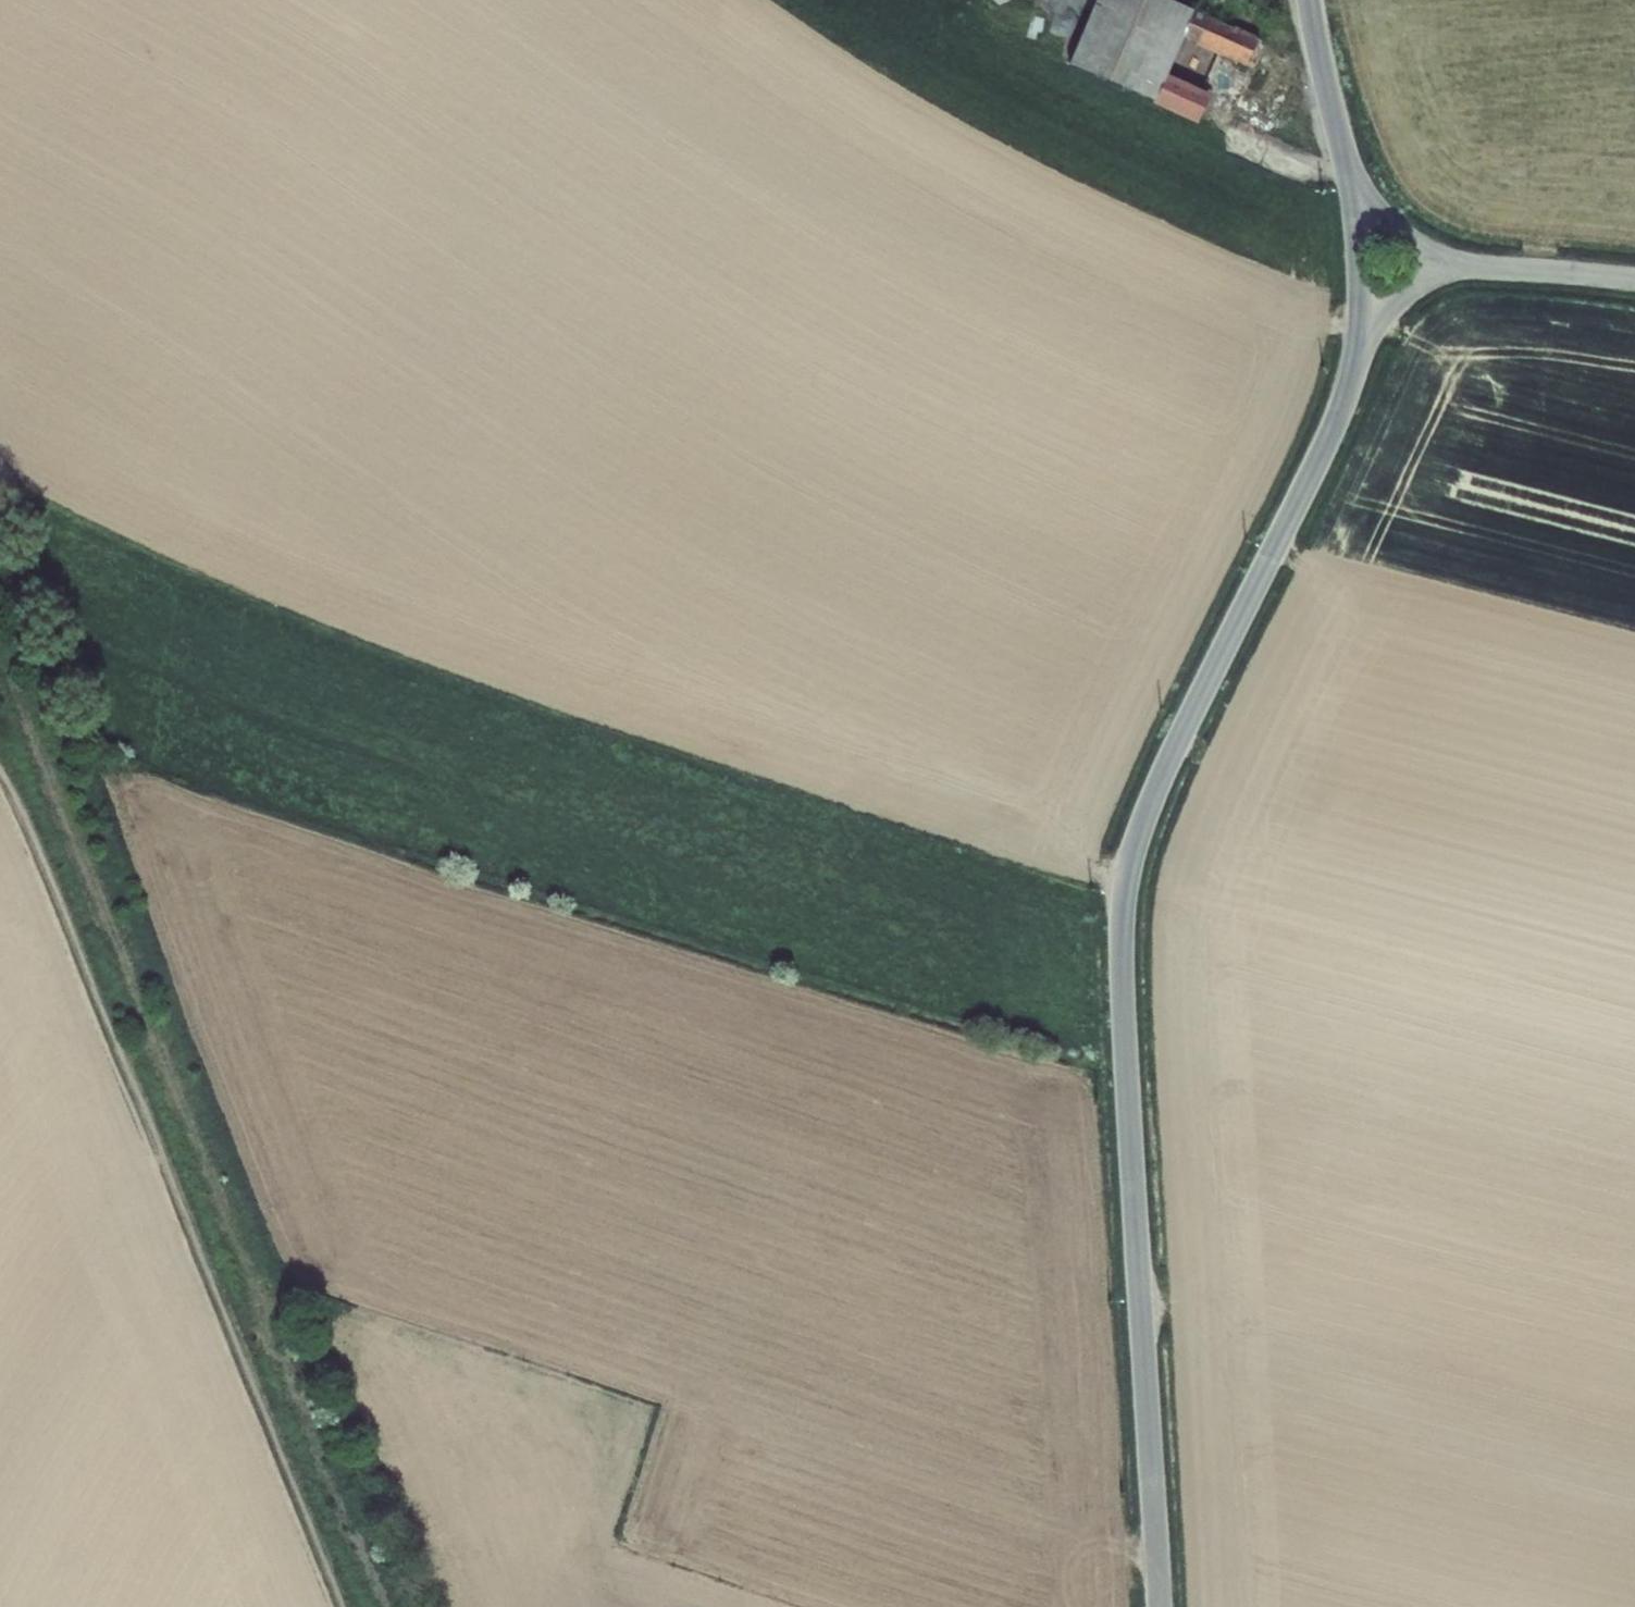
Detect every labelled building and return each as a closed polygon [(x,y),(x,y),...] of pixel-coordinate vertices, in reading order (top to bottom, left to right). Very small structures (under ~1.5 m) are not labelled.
[(1069,51),(1123,75),(1153,0),(1091,0),(1069,51)] [(1123,75),(1193,106),(1198,92),(1158,73),(1176,26),(1247,58),(1228,106),(1265,123),(1288,60),(1287,49),(1283,38),(1230,15),(1195,0),(1153,0),(1123,75)]
